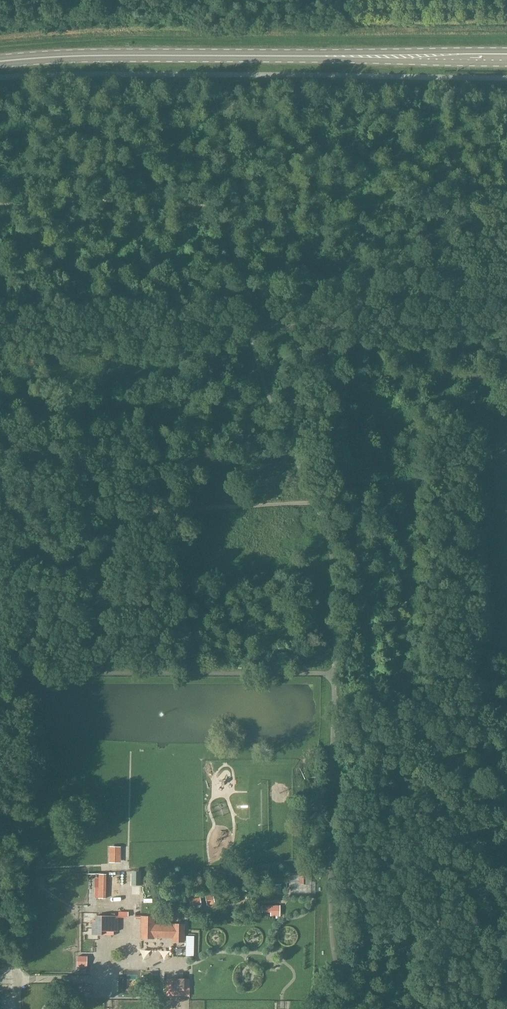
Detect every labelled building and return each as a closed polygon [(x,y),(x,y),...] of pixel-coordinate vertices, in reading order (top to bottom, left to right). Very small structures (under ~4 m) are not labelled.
[(109,846),(109,862),(120,862),(121,846),(109,846)] [(140,872),(131,872),(130,885),(140,885),(140,872)] [(105,874),(99,874),(98,878),(95,878),(94,898),(105,898),(105,874)] [(109,882),(120,882),(120,874),(109,874),(109,882)] [(213,894),(205,896),(207,905),(215,903),(213,894)] [(200,897),(189,899),(191,906),(201,904),(200,897)] [(280,916),(280,905),(262,905),(262,912),(271,912),(271,916),(280,916)] [(93,920),(93,935),(101,935),(101,931),(117,931),(117,916),(96,916),(96,920),(93,920)] [(142,917),(141,938),(154,938),(154,937),(173,938),(173,942),(184,942),(184,925),(174,925),(174,926),(154,925),(154,917),(142,917)] [(189,980),(167,979),(167,996),(189,996),(189,980)]
